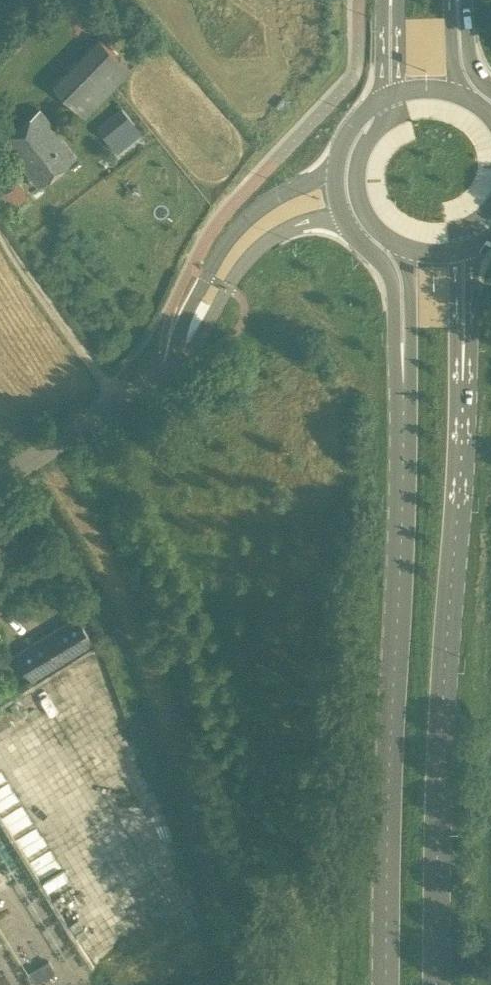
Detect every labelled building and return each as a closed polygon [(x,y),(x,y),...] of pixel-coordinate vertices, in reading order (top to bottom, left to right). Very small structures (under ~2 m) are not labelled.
[(131,65),(99,33),(51,81),(83,113),(131,65)] [(2,138),(39,185),(76,156),(40,109),(2,138)] [(111,141),(131,123),(120,110),(99,127),(111,141)] [(15,209),(30,196),(19,182),(3,195),(15,209)] [(94,641),(77,614),(14,652),(23,666),(31,680),(94,641)] [(157,896),(140,871),(105,894),(88,868),(50,893),(85,944),(157,896)]
